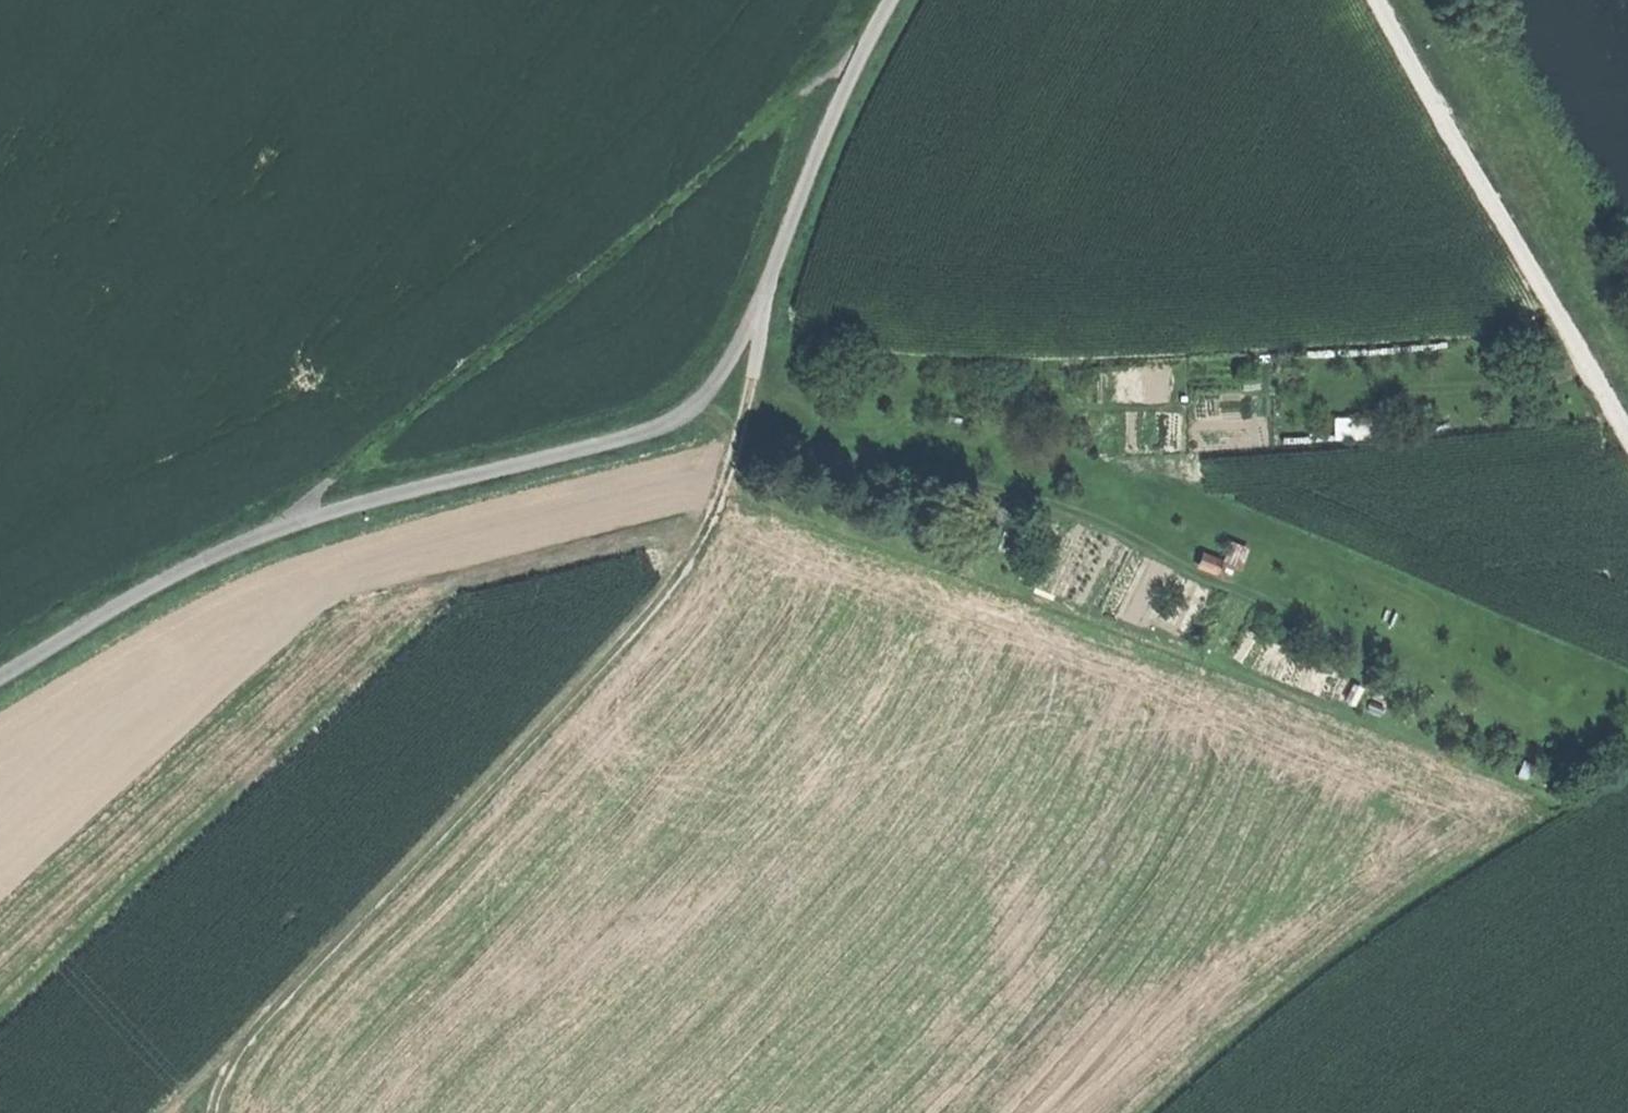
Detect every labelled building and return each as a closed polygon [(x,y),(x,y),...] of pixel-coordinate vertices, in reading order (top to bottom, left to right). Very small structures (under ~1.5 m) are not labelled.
[(1247,549),(1230,542),(1223,559),(1240,566),(1247,549)] [(1198,568),(1215,574),(1220,560),(1203,554),(1198,568)]
